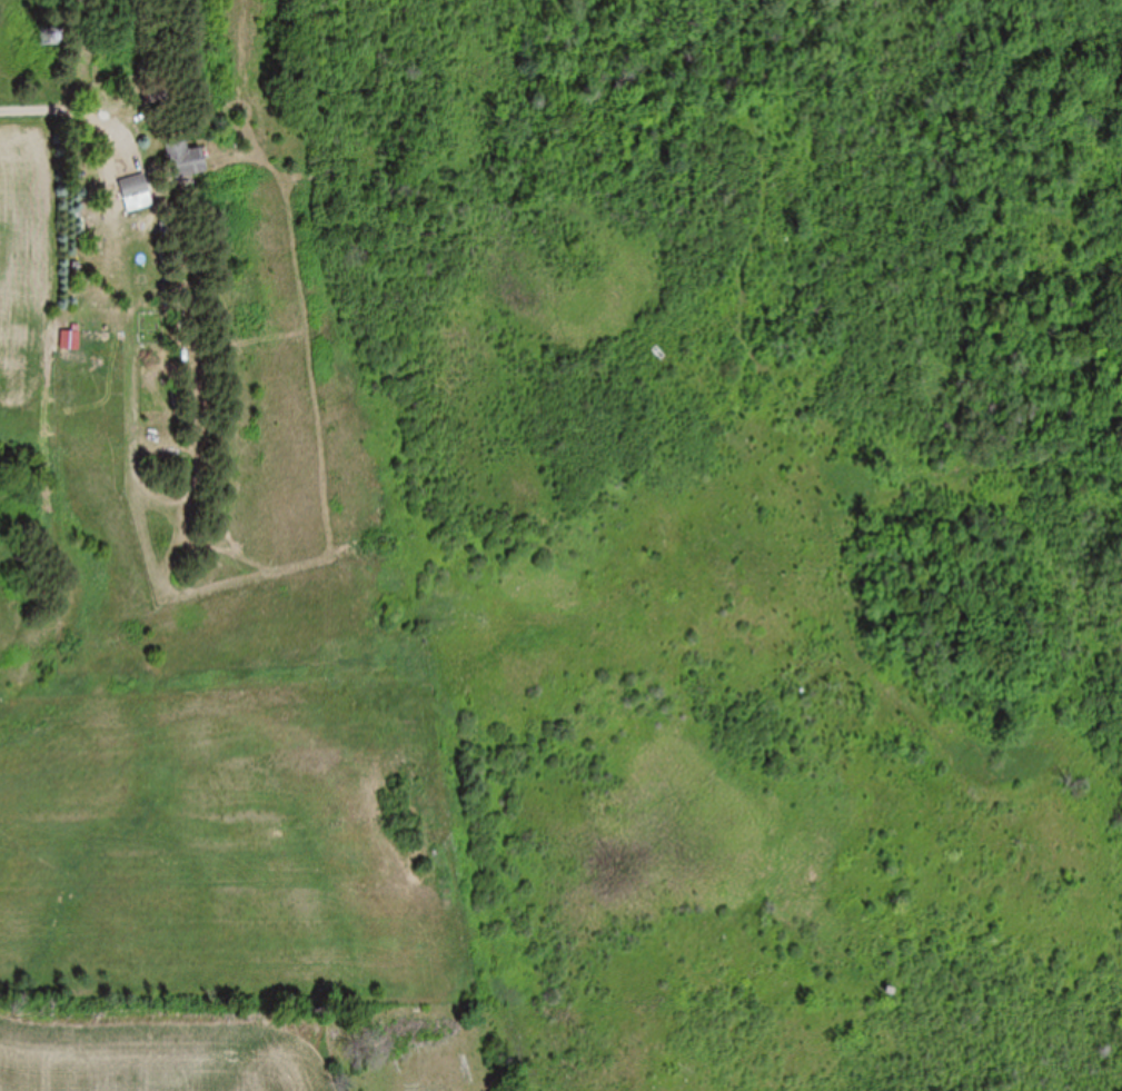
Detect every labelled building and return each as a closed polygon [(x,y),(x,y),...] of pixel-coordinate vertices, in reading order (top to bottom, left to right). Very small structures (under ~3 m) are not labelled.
[(57,30),(36,30),(36,47),(57,47),(57,30)] [(187,152),(184,141),(164,146),(174,182),(206,172),(200,149),(187,152)] [(124,203),(149,196),(144,176),(118,183),(124,203)]
